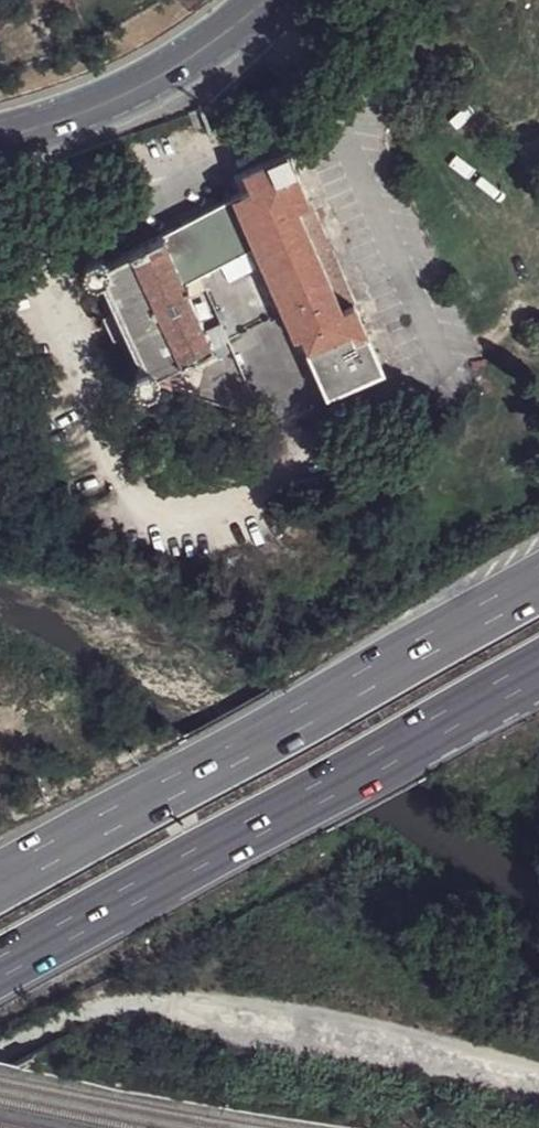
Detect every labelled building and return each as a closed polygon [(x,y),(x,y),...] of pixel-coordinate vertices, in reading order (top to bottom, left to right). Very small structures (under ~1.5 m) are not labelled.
[(309,346),(351,329),(356,337),(369,331),(356,302),(343,307),(298,205),(312,199),(290,150),(246,169),(253,187),(242,192),(309,346)] [(343,307),(356,302),(312,199),(298,205),(343,307)] [(188,224),(150,245),(167,284),(207,266),(188,224)] [(83,293),(90,289),(96,300),(106,322),(97,327),(91,329),(101,351),(106,349),(116,344),(127,369),(133,380),(125,383),(122,390),(125,398),(133,401),(140,398),(142,392),(143,390),(201,363),(167,284),(150,245),(91,277),(90,274),(82,272),(74,275),(72,282),(75,290),(83,293)] [(309,346),(328,390),(384,365),(369,331),(356,337),(351,329),(309,346)] [(336,391),(329,393),(326,400),(324,406),(326,412),(331,416),(339,416),(345,413),(349,407),(348,400),(343,394),(336,391)] [(291,420),(293,425),(326,412),(324,406),(291,420)]
